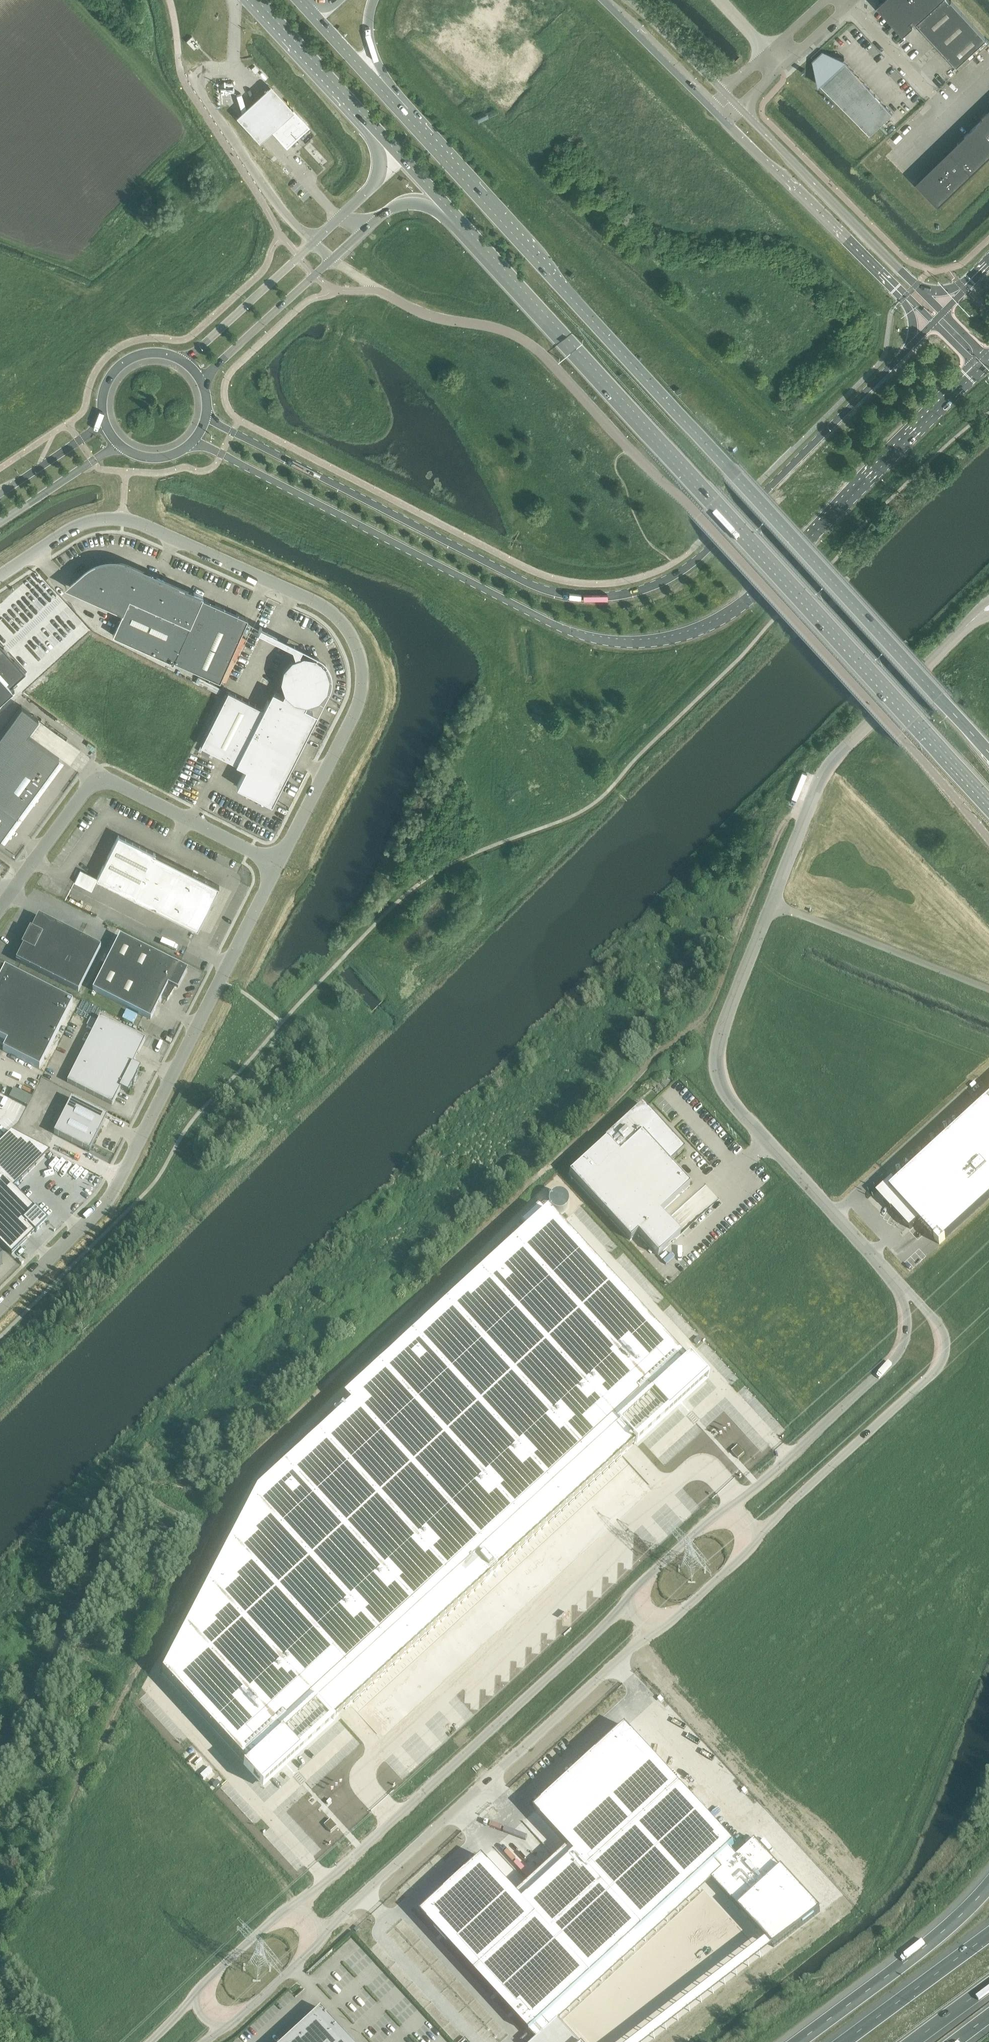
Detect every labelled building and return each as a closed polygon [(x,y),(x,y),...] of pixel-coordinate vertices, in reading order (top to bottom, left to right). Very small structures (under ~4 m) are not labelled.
[(953,62),(956,65),(986,38),(951,0),(950,1),(948,0),(889,0),(903,16),(908,22),(913,18),(921,27),(953,62)] [(186,41),(194,49),(197,46),(199,44),(191,36),(186,41)] [(870,134),(892,114),(843,60),(842,59),(823,56),(823,55),(816,61),(816,62),(818,82),(870,134)] [(265,135),(271,130),(293,110),(270,85),(243,110),(236,117),(259,141),(265,135)] [(293,110),(271,130),(286,146),(308,126),(293,110)] [(957,144),(958,145),(919,183),(937,201),(968,171),(970,173),(988,154),(988,113),(957,144)] [(70,581),(81,594),(122,613),(112,635),(173,662),(174,661),(220,681),(248,618),(202,598),(203,596),(129,563),(124,561),(119,560),(115,559),(110,559),(105,560),(100,561),(96,562),(91,564),(87,566),(84,569),(70,581)] [(15,689),(14,688),(12,690),(10,687),(24,673),(6,653),(7,652),(3,648),(2,649),(0,647),(0,703),(15,689)] [(228,691),(200,745),(246,768),(237,786),(269,802),(288,764),(290,765),(297,751),(295,750),(310,721),(308,720),(312,711),(305,707),(306,703),(318,699),(327,690),(329,677),(326,665),(316,657),(304,654),(292,658),(283,667),(280,680),(284,692),(282,696),(275,692),(270,701),(268,699),(263,709),(228,691)] [(21,706),(0,735),(0,838),(17,815),(18,816),(18,815),(17,815),(59,758),(26,734),(38,718),(21,706)] [(96,878),(197,929),(219,886),(118,835),(96,878)] [(16,961),(78,992),(100,947),(38,916),(16,961)] [(120,936),(92,990),(150,1019),(161,998),(167,1001),(172,993),(170,992),(172,987),(175,989),(186,971),(169,963),(169,961),(120,936)] [(6,1042),(2,1050),(39,1069),(72,1003),(4,968),(4,970),(0,967),(0,1039),(6,1042)] [(67,1082),(112,1104),(120,1088),(128,1092),(132,1084),(133,1085),(137,1076),(136,1076),(140,1067),(133,1063),(145,1039),(100,1017),(67,1082)] [(879,1193),(891,1206),(890,1209),(891,1208),(904,1223),(910,1229),(918,1220),(934,1238),(939,1244),(945,1239),(944,1238),(988,1197),(988,1097),(976,1109),(897,1181),(893,1179),(892,1178),(892,1181),(879,1193)] [(89,1151),(107,1116),(71,1098),(53,1133),(89,1151)] [(642,1107),(569,1174),(630,1240),(637,1233),(658,1256),(680,1235),(660,1213),(689,1186),(669,1164),(682,1151),(642,1107)] [(11,1255),(34,1232),(35,1232),(47,1220),(35,1208),(14,1187),(37,1165),(7,1135),(0,1142),(0,1243),(11,1255)] [(255,1491),(161,1673),(246,1765),(243,1768),(262,1789),(334,1723),(332,1721),(634,1445),(636,1447),(707,1381),(688,1360),(685,1363),(539,1204),(521,1220),(527,1228),(342,1397),(349,1405),(255,1491)] [(483,1858),(421,1915),(530,2034),(544,2021),(716,1862),(730,1850),(734,1846),(626,1727),(534,1811),(568,1848),(517,1895),(483,1858)] [(723,1870),(712,1880),(767,1940),(774,1948),(820,1912),(755,1840),(746,1849),(736,1857),(730,1850),(716,1862),(723,1870)] [(283,2041),(350,2041),(319,2008),(283,2041)] [(558,2021),(550,2028),(544,2021),(530,2034),(536,2041),(535,2041),(578,2041),(558,2021)]
